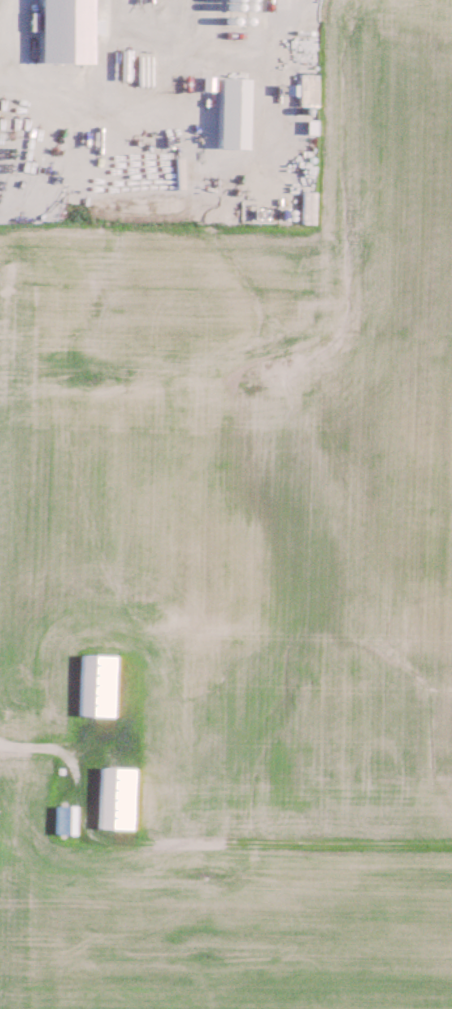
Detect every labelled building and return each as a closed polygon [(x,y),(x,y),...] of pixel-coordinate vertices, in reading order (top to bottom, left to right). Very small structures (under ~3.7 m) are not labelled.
[(93,62),(94,0),(42,0),(41,62),(93,62)] [(204,89),(215,89),(215,76),(204,75),(204,89)] [(220,147),(249,148),(250,78),(221,77),(220,147)] [(315,191),(302,191),(303,223),(315,223),(315,191)] [(118,654),(84,653),(82,715),(116,716),(118,654)] [(138,767),(103,766),(101,828),(136,828),(138,767)] [(58,833),(78,833),(78,805),(58,804),(58,833)]
